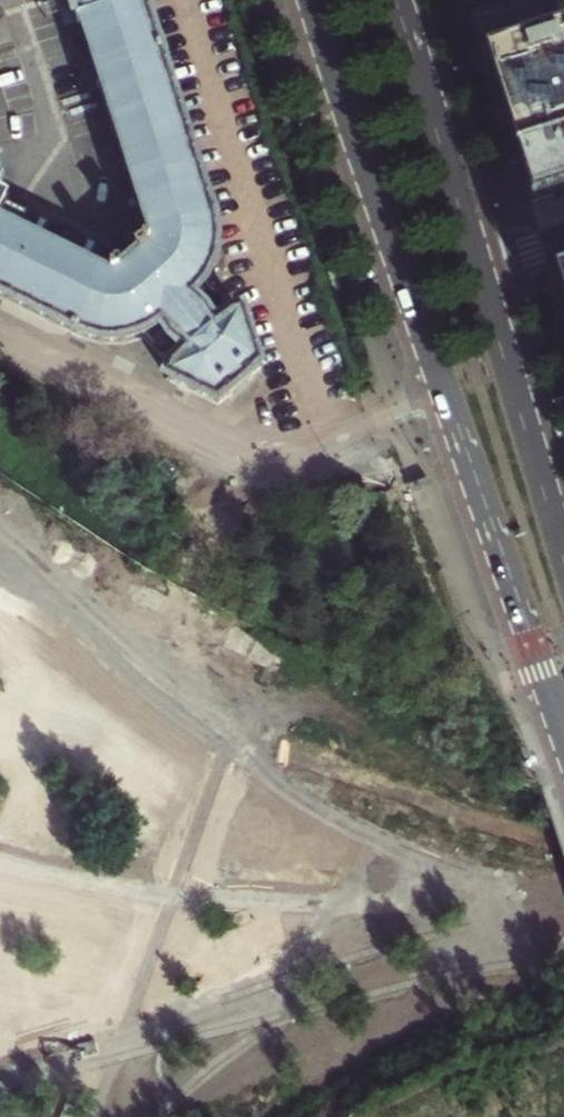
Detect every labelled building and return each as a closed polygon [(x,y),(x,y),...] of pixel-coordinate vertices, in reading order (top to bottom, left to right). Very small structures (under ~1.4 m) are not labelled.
[(145,341),(172,371),(167,382),(218,408),(262,370),(245,317),(233,319),(206,288),(210,282),(214,275),(217,269),(218,262),(219,255),(220,246),(219,240),(217,231),(145,3),(146,3),(146,0),(64,0),(72,26),(74,28),(76,27),(88,66),(96,91),(141,242),(142,248),(137,247),(129,255),(134,260),(118,275),(114,271),(106,271),(106,276),(95,276),(94,278),(0,231),(0,300),(85,341),(92,344),(101,346),(108,347),(116,347),(124,347),(130,346),(136,344),(141,342),(145,341)] [(470,14),(512,0),(466,0),(470,14)] [(486,63),(493,85),(507,129),(514,151),(524,180),(532,206),(563,196),(563,38),(486,63)] [(0,43),(0,126),(0,129),(16,126),(2,43),(0,43)] [(96,91),(88,66),(74,70),(82,95),(96,91)] [(555,276),(557,284),(563,305),(563,273),(555,276)]
